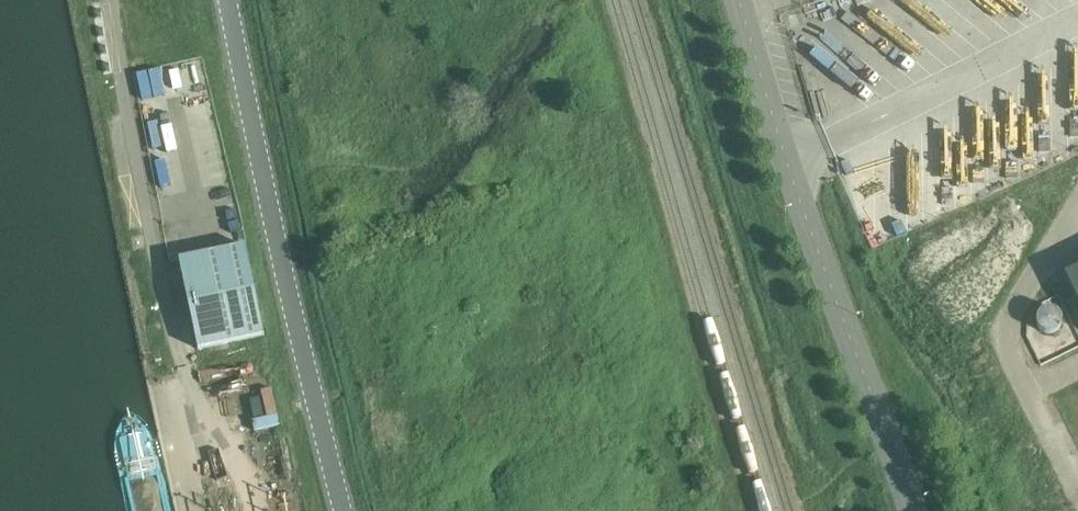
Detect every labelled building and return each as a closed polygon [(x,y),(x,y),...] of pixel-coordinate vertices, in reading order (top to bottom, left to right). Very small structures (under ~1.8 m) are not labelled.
[(179,261),(198,350),(264,336),(245,247),(179,261)] [(1065,277),(1077,304),(1077,270),(1065,277)] [(1047,306),(1041,325),(1058,330),(1064,311),(1047,306)] [(240,357),(208,358),(209,370),(240,370),(240,357)] [(244,368),(248,406),(275,403),(271,366),(244,368)]
